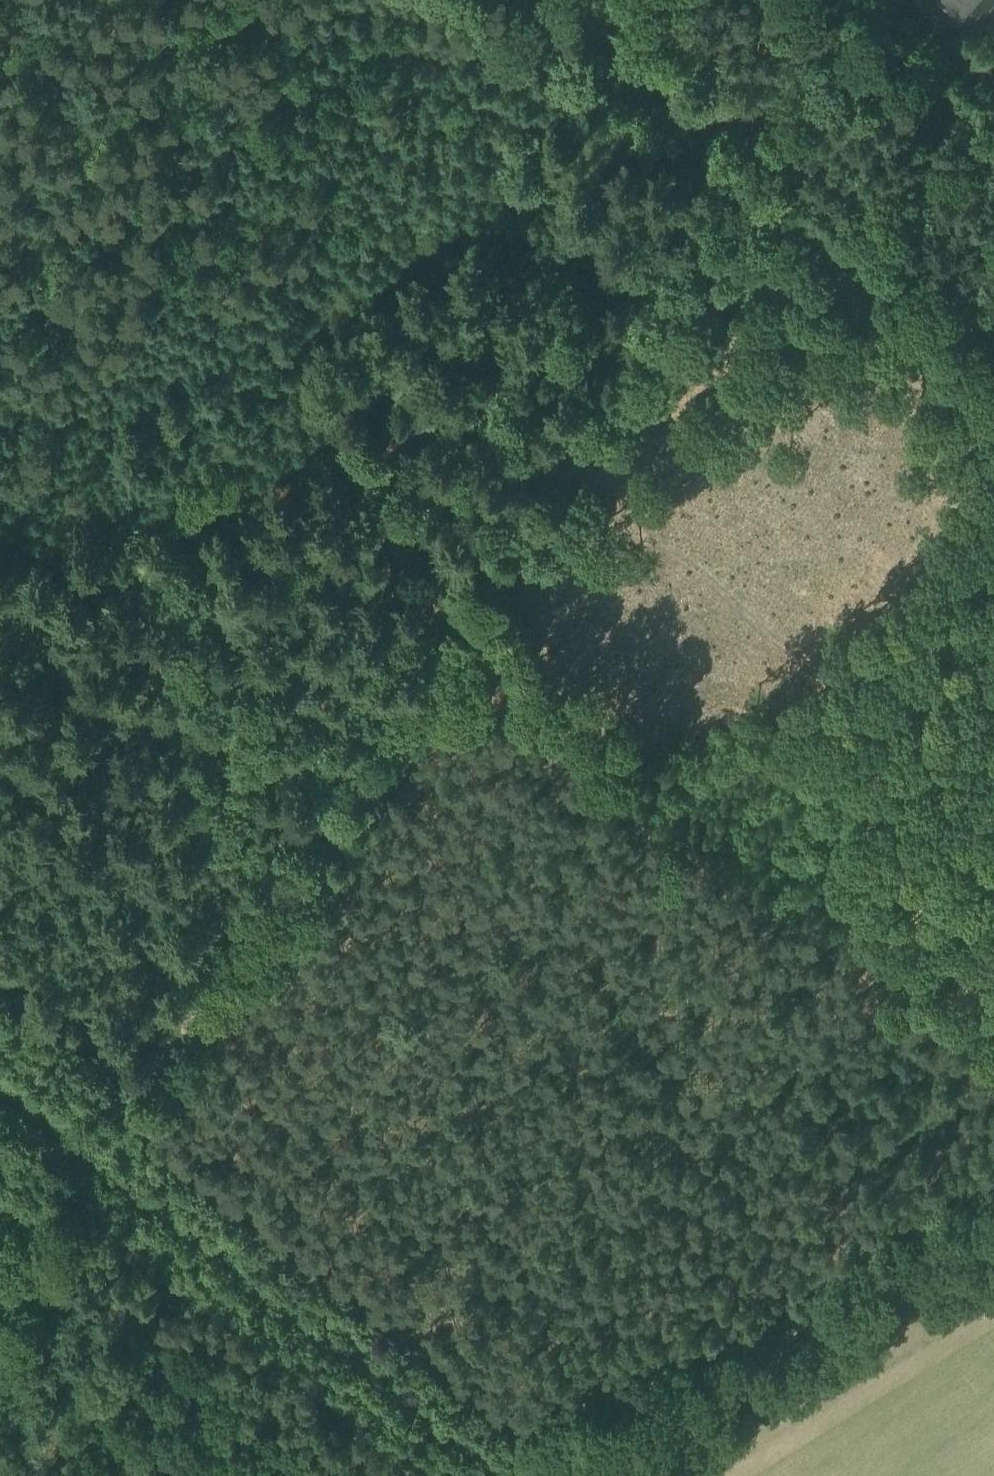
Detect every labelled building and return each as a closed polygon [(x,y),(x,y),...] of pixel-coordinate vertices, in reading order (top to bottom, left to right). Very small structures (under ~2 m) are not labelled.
[(947,7),(972,29),(993,4),(993,0),(953,0),(947,7)]
